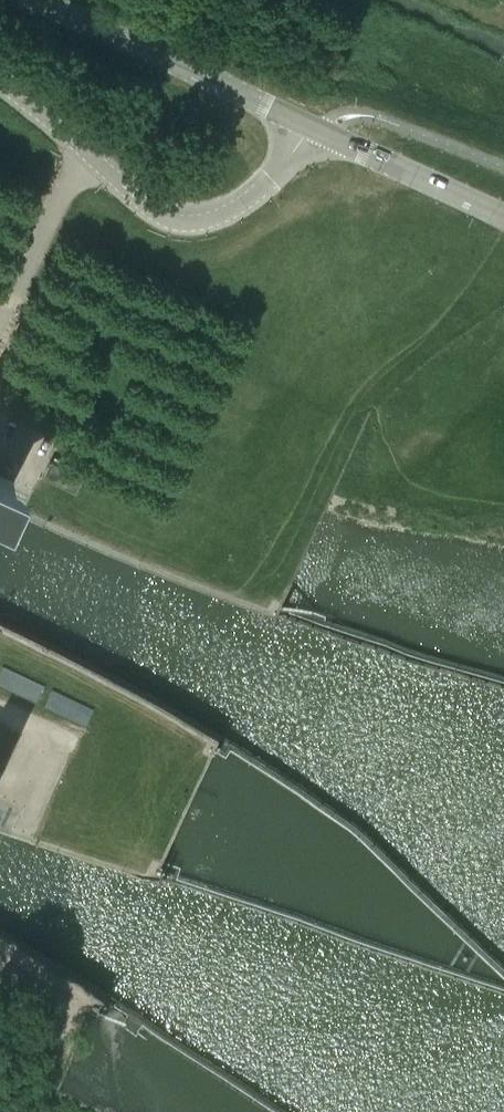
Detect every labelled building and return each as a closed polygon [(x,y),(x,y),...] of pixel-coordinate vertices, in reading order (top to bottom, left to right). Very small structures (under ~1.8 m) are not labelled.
[(80,493),(87,477),(55,461),(47,477),(80,493)] [(2,501),(12,481),(0,475),(0,500),(2,501)]
